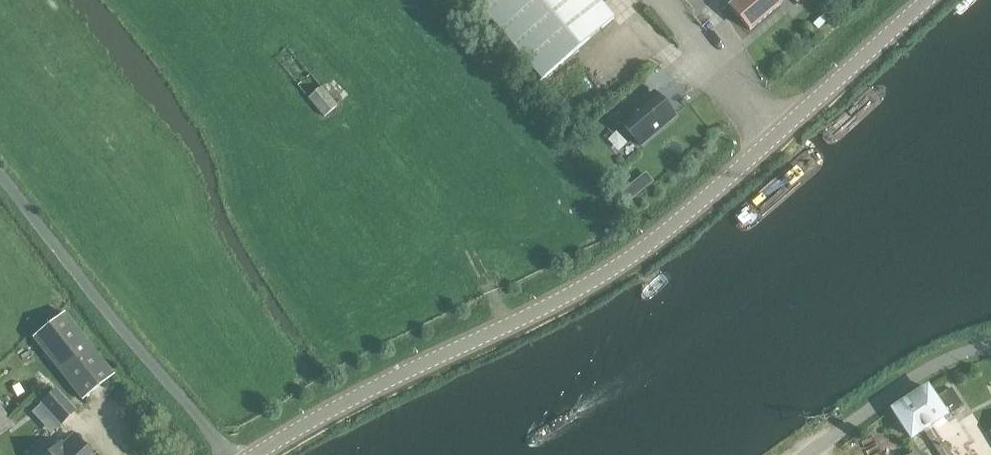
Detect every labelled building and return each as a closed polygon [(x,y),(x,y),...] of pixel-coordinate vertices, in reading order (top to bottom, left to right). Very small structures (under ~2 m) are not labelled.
[(541,81),(614,19),(598,0),(472,0),(541,81)] [(734,4),(729,8),(732,11),(747,28),(750,31),(754,27),(776,9),(781,5),(778,1),(779,0),(739,0),(734,4)] [(336,106),(322,89),(309,99),(324,117),(336,106)] [(674,117),(668,109),(654,94),(620,123),(634,139),(640,146),(674,117)] [(649,170),(624,189),(632,198),(656,180),(649,170)] [(65,313),(33,338),(83,401),(114,376),(65,313)] [(915,397),(933,426),(963,407),(952,389),(934,400),(928,389),(915,397)] [(62,423),(75,410),(56,390),(43,402),(62,423)] [(941,437),(933,426),(915,397),(894,410),(911,437),(923,429),(941,454),(952,454),(941,437)] [(12,424),(0,408),(0,432),(12,424)] [(75,435),(64,445),(61,443),(59,445),(53,445),(45,453),(45,454),(93,454),(75,435)]
